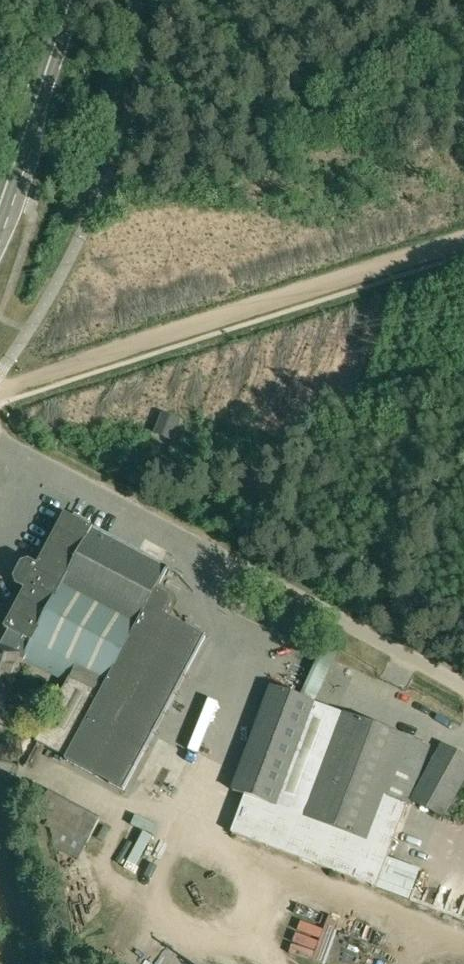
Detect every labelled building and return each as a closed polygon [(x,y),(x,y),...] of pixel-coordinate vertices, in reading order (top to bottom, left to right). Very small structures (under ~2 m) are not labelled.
[(172,440),(180,422),(164,415),(157,433),(172,440)] [(10,630),(0,649),(17,656),(25,658),(69,682),(37,741),(68,758),(66,760),(124,791),(206,636),(167,616),(176,598),(158,589),(170,567),(94,527),(94,528),(66,513),(39,564),(26,557),(12,583),(25,590),(5,627),(10,630)] [(17,656),(0,649),(0,648),(0,691),(4,693),(17,656)] [(377,887),(391,850),(418,777),(430,746),(345,714),(344,715),(314,704),(314,703),(271,687),(233,791),(245,796),(231,833),(377,887)] [(442,817),(463,777),(463,756),(444,745),(413,801),(442,817)] [(47,828),(104,851),(117,820),(59,796),(47,828)] [(148,830),(137,863),(150,868),(165,823),(142,816),(139,826),(148,830)] [(324,954),(334,957),(338,944),(332,942),(336,929),(307,920),(296,957),(319,963),(321,963),(324,954)]
